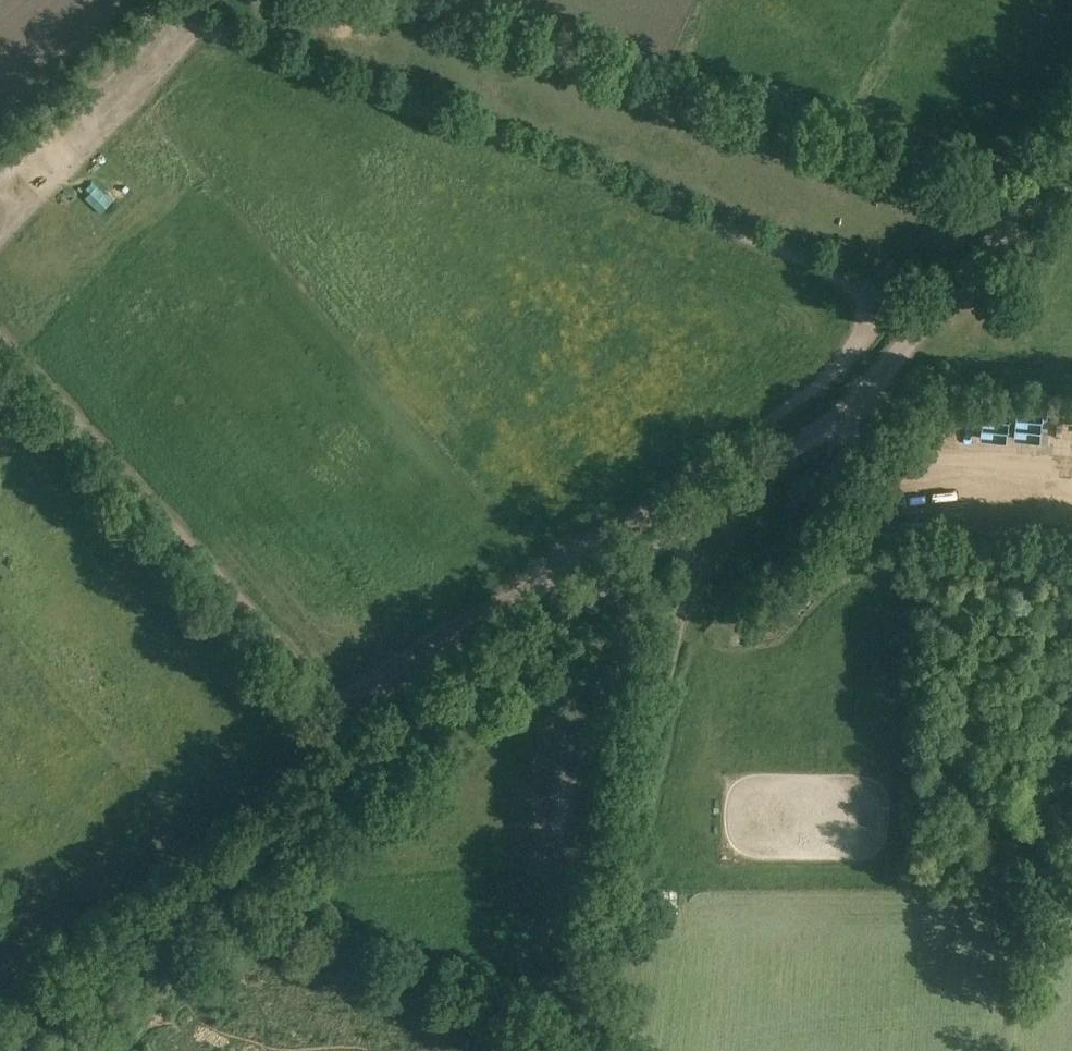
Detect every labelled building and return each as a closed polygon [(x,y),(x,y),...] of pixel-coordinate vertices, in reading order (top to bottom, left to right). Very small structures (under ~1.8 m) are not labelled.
[(94,185),(110,180),(106,166),(90,171),(94,185)]
